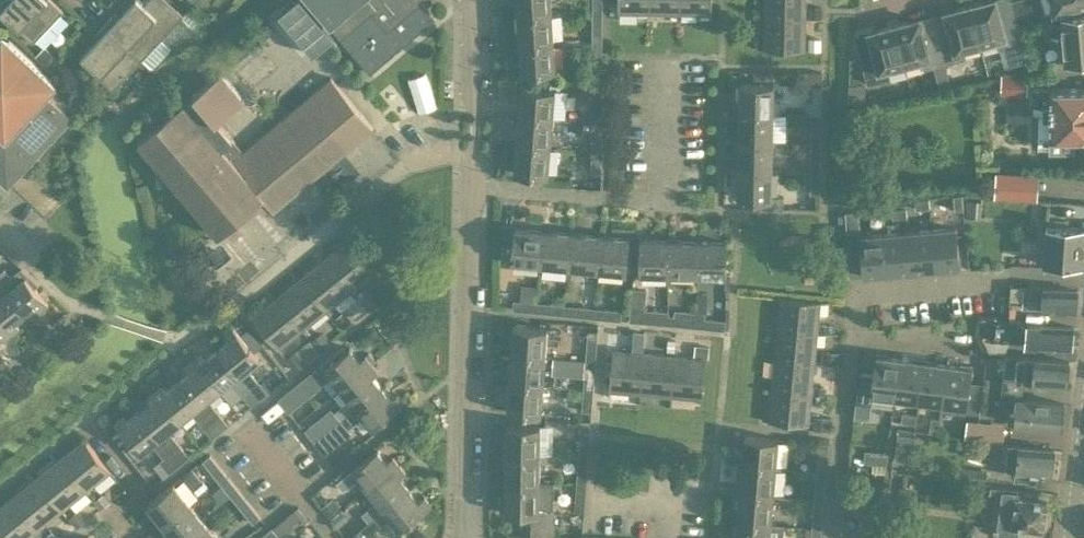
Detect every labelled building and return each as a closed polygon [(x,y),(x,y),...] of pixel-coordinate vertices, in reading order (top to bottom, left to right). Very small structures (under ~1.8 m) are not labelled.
[(0,1),(0,13),(33,43),(63,11),(51,0),(16,0),(13,3),(9,0),(1,0),(0,1)] [(168,0),(147,0),(144,4),(139,0),(133,0),(125,9),(129,12),(122,19),(114,12),(104,23),(143,59),(143,58),(153,67),(172,47),(162,38),(184,15),(168,0)] [(313,54),(334,36),(303,0),(294,0),(279,13),(313,54)] [(341,39),(375,11),(390,30),(423,3),(420,0),(309,0),(341,39)] [(551,13),(550,0),(516,0),(517,16),(551,13)] [(649,13),(649,0),(618,0),(618,13),(649,13)] [(680,0),(649,0),(649,13),(680,14),(680,0)] [(680,14),(712,14),(712,0),(680,0),(680,14)] [(764,18),(805,19),(806,0),(765,0),(764,18)] [(980,44),(998,40),(1000,48),(1021,43),(1016,26),(1030,23),(1024,0),(1017,0),(1010,2),(1013,15),(1001,18),(996,0),(994,0),(985,2),(985,1),(970,5),(980,44)] [(1044,14),(1083,3),(1083,0),(1041,0),(1044,14)] [(369,73),(435,18),(423,3),(390,30),(375,11),(341,39),(369,73)] [(962,49),(980,44),(970,5),(955,9),(955,10),(944,13),(949,32),(937,35),(944,63),(965,57),(962,49)] [(807,17),(819,18),(819,7),(807,6),(807,17)] [(602,35),(603,12),(593,12),(592,35),(602,35)] [(551,13),(517,16),(519,44),(553,42),(551,13)] [(1083,61),(1083,13),(1063,14),(1066,62),(1083,61)] [(805,50),(805,19),(764,18),(764,49),(805,50)] [(944,63),(937,35),(925,39),(920,19),(909,22),(908,21),(893,25),(904,64),(922,60),(924,68),(944,63)] [(113,90),(143,59),(104,23),(94,34),(102,41),(95,48),(91,45),(80,56),(88,63),(86,65),(113,90)] [(886,69),(904,64),(893,25),(879,29),(879,30),(868,33),(873,52),(860,55),(868,83),(888,77),(886,69)] [(7,187),(71,119),(46,95),(55,85),(2,35),(0,37),(0,180),(7,187)] [(821,39),(809,38),(809,49),(821,49),(821,39)] [(602,62),(602,39),(592,39),(592,62),(602,62)] [(553,42),(519,44),(521,73),(555,71),(553,42)] [(49,68),(58,59),(45,47),(36,56),(49,68)] [(221,70),(138,141),(220,235),(225,231),(233,240),(244,231),(236,222),(255,205),(263,214),(271,207),(275,211),(373,127),(330,76),(243,150),(217,120),(244,98),(221,70)] [(1002,75),(1001,93),(1019,94),(1019,76),(1002,75)] [(601,82),(592,82),(592,119),(602,119),(602,93),(601,93),(601,82)] [(778,100),(774,100),(775,84),(740,82),(739,112),(774,112),(774,113),(780,113),(781,103),(778,100)] [(551,118),(554,89),(520,86),(518,115),(551,118)] [(806,114),(811,114),(822,114),(822,86),(812,86),(811,102),(806,101),(806,114)] [(1050,88),(1049,136),(1083,137),(1083,90),(1050,88)] [(774,112),(739,112),(739,140),(773,141),(774,113),(774,112)] [(821,137),(822,114),(811,114),(811,137),(821,137)] [(549,147),(551,118),(518,115),(516,144),(549,147)] [(602,146),(602,124),(592,124),(591,146),(602,146)] [(773,141),(739,140),(738,170),(773,171),(773,141)] [(821,166),(821,143),(811,143),(810,166),(821,166)] [(549,147),(516,144),(513,173),(547,175),(549,147)] [(602,173),(602,151),(591,151),(591,172),(602,173)] [(772,197),(773,171),(738,170),(737,199),(756,199),(755,208),(784,209),(784,197),(772,197)] [(821,195),(821,171),(810,171),(810,194),(821,195)] [(1040,174),(995,172),(994,198),(1038,200),(1040,174)] [(962,195),(954,195),(955,210),(964,209),(962,195)] [(929,198),(915,200),(916,209),(930,207),(929,198)] [(1083,222),(1083,204),(1049,203),(1049,222),(1083,222)] [(906,207),(892,209),(893,218),(907,216),(906,207)] [(1043,262),(1043,263),(1082,266),(1083,238),(1083,229),(1046,226),(1043,262)] [(956,227),(933,229),(936,267),(960,265),(956,227)] [(540,265),(543,231),(514,228),(511,262),(540,265)] [(890,271),(887,233),(862,235),(861,228),(847,229),(849,255),(862,254),(864,274),(890,271)] [(936,267),(933,229),(910,231),(913,269),(936,267)] [(571,234),(543,231),(540,265),(568,268),(571,234)] [(913,269),(910,231),(887,233),(890,271),(913,269)] [(597,271),(600,236),(571,234),(568,268),(597,271)] [(600,236),(597,271),(625,273),(629,239),(600,236)] [(667,275),(668,240),(640,239),(638,274),(667,275)] [(350,290),(374,271),(349,240),(325,260),(350,290)] [(695,275),(696,241),(668,240),(667,275),(695,275)] [(724,276),(725,242),(696,241),(695,275),(724,276)] [(326,309),(350,290),(325,260),(302,279),(326,309)] [(24,314),(34,306),(39,311),(48,304),(25,276),(15,285),(3,269),(0,272),(0,284),(24,314)] [(301,329),(326,309),(302,279),(277,299),(301,329)] [(11,335),(19,328),(14,322),(24,314),(0,284),(0,321),(11,335)] [(1076,311),(1078,290),(1024,286),(1023,307),(1076,311)] [(371,310),(380,303),(368,289),(359,296),(371,310)] [(779,297),(776,328),(817,332),(818,322),(820,301),(779,297)] [(278,349),(301,329),(277,299),(253,318),(278,349)] [(534,312),(536,302),(514,300),(513,310),(534,312)] [(564,315),(565,305),(542,303),(541,313),(564,315)] [(592,318),(593,307),(568,305),(567,315),(592,318)] [(624,321),(625,311),(601,308),(600,318),(624,321)] [(668,325),(669,312),(630,308),(629,321),(668,325)] [(695,327),(696,312),(674,310),(673,325),(695,327)] [(336,317),(345,327),(352,322),(343,311),(336,317)] [(725,330),(725,320),(703,318),(701,328),(725,330)] [(0,321),(0,338),(3,341),(11,335),(0,321)] [(818,322),(817,332),(827,333),(828,323),(818,322)] [(1072,349),(1074,329),(1028,323),(1026,344),(1072,349)] [(511,354),(544,357),(546,328),(513,326),(511,354)] [(230,340),(218,349),(252,390),(260,400),(269,392),(260,381),(259,382),(247,367),(258,358),(252,349),(241,336),(234,327),(225,334),(230,340)] [(817,332),(776,328),(773,359),(814,363),(817,332)] [(249,330),(241,336),(252,349),(260,343),(249,330)] [(596,355),(598,332),(587,331),(586,354),(596,355)] [(314,340),(322,350),(332,342),(324,332),(314,340)] [(310,340),(296,351),(305,363),(319,352),(310,340)] [(708,356),(709,346),(695,345),(694,355),(708,356)] [(346,352),(342,347),(278,399),(289,412),(332,377),(341,388),(371,364),(365,356),(359,360),(350,349),(346,352)] [(260,400),(252,390),(218,349),(207,358),(202,352),(193,359),(219,390),(231,381),(252,407),(260,400)] [(608,390),(639,392),(643,354),(611,351),(608,390)] [(823,351),(822,362),(836,364),(837,353),(823,351)] [(542,385),(544,357),(511,354),(509,383),(542,385)] [(671,395),(674,356),(643,354),(639,392),(671,395)] [(859,375),(856,402),(871,404),(872,396),(895,399),(900,358),(898,358),(876,355),(876,358),(873,377),(859,375)] [(674,356),(671,395),(702,398),(705,359),(674,356)] [(1002,396),(1016,398),(1016,397),(1022,398),(1025,382),(1067,387),(1069,361),(1005,356),(1002,396)] [(919,402),(925,361),(900,358),(895,399),(919,402)] [(191,371),(178,381),(220,432),(228,426),(207,399),(219,390),(193,359),(186,365),(191,371)] [(584,376),(585,360),(569,359),(568,375),(584,376)] [(773,359),(770,390),(811,394),(814,363),(773,359)] [(594,382),(596,360),(585,360),(584,376),(584,381),(594,382)] [(942,405),(947,364),(925,361),(919,402),(942,405)] [(377,371),(371,364),(341,388),(350,400),(334,413),(340,421),(342,420),(381,388),(371,376),(377,371)] [(983,384),(970,382),(972,367),(947,364),(942,405),(965,408),(964,414),(979,416),(983,384)] [(220,432),(178,381),(167,390),(162,384),(154,390),(180,421),(191,412),(212,438),(220,432)] [(541,413),(542,385),(509,383),(507,411),(541,413)] [(584,386),(582,411),(592,412),(594,387),(584,386)] [(814,386),(813,394),(824,395),(825,387),(814,386)] [(372,428),(403,403),(396,395),(390,400),(381,388),(342,420),(341,421),(314,442),(322,452),(324,455),(325,455),(353,432),(349,428),(363,416),(372,428)] [(152,403),(140,412),(181,463),(190,456),(169,430),(180,421),(154,390),(147,396),(152,403)] [(811,394),(770,390),(767,421),(808,425),(811,394)] [(1060,429),(1063,404),(1062,404),(1022,399),(1022,398),(1016,397),(1016,398),(1014,412),(1009,411),(1008,421),(1012,422),(1056,428),(1060,429)] [(869,419),(871,404),(856,402),(854,417),(869,419)] [(181,463),(140,412),(129,421),(124,415),(115,422),(118,426),(131,442),(140,454),(153,444),(164,458),(159,461),(169,473),(181,463)] [(902,413),(901,422),(916,424),(917,415),(902,413)] [(831,431),(832,417),(814,416),(813,429),(831,431)] [(932,417),(929,432),(938,433),(940,419),(932,417)] [(314,441),(315,441),(324,434),(314,421),(304,429),(314,441)] [(979,421),(977,439),(990,441),(992,423),(979,421)] [(581,422),(580,432),(590,433),(591,423),(581,422)] [(505,425),(505,453),(541,454),(541,425),(505,425)] [(118,426),(110,432),(123,449),(127,446),(131,442),(118,426)] [(580,432),(579,455),(589,455),(590,433),(580,432)] [(912,460),(915,436),(898,434),(895,458),(912,460)] [(743,436),(741,465),(774,468),(777,439),(743,436)] [(85,439),(60,459),(86,490),(110,471),(85,439)] [(827,467),(830,444),(819,443),(817,466),(827,467)] [(1009,444),(1005,468),(1015,469),(1014,477),(1034,480),(1035,472),(1050,475),(1053,450),(1009,444)] [(127,446),(123,449),(132,459),(135,457),(127,446)] [(368,490),(399,465),(393,458),(387,463),(377,450),(336,483),(344,492),(359,479),(368,490)] [(888,451),(877,450),(876,462),(887,463),(888,451)] [(540,483),(541,454),(505,453),(504,482),(540,483)] [(209,456),(203,461),(217,479),(225,472),(211,454),(209,456)] [(62,509),(86,490),(60,459),(36,478),(62,509)] [(587,483),(588,461),(578,460),(576,482),(587,483)] [(368,522),(409,490),(400,478),(406,474),(399,465),(368,490),(378,502),(362,515),(368,522)] [(774,468),(741,465),(738,493),(772,496),(774,468)] [(985,483),(987,470),(963,466),(961,480),(985,483)] [(817,470),(815,485),(814,496),(825,497),(827,471),(817,470)] [(200,481),(193,471),(184,478),(192,488),(200,481)] [(222,484),(212,493),(220,503),(230,495),(235,501),(243,495),(229,476),(221,483),(222,484)] [(36,478),(12,497),(38,529),(62,509),(36,478)] [(540,483),(504,482),(504,513),(520,513),(519,535),(554,536),(554,509),(553,509),(554,483),(540,483)] [(147,506),(165,528),(191,507),(173,484),(147,506)] [(585,512),(586,487),(576,486),(574,511),(585,512)] [(409,490),(368,522),(375,531),(391,518),(400,530),(431,505),(424,497),(419,502),(409,490)] [(1002,490),(997,524),(998,525),(997,532),(1016,535),(1017,527),(1041,531),(1046,503),(1016,498),(1017,492),(1002,490)] [(738,493),(736,522),(770,525),(772,496),(738,493)] [(101,508),(110,501),(104,494),(95,501),(101,508)] [(38,529),(12,497),(0,507),(0,531),(5,537),(26,537),(38,529)] [(253,523),(254,522),(261,516),(247,499),(239,505),(253,523)] [(822,523),(824,502),(814,501),(812,522),(822,523)] [(322,510),(331,520),(341,512),(333,502),(322,510)] [(209,529),(191,507),(165,528),(173,537),(198,537),(209,529)] [(78,527),(86,520),(79,511),(71,517),(78,527)] [(341,512),(331,520),(338,529),(348,521),(341,512)] [(272,528),(278,535),(292,524),(286,516),(272,528)] [(736,522),(734,537),(768,537),(770,525),(736,522)] [(368,523),(350,537),(351,537),(371,537),(377,533),(368,523)] [(278,535),(272,528),(260,537),(261,537),(274,537),(278,535)] [(822,529),(812,528),(810,537),(821,537),(822,529)] [(209,529),(198,537),(217,537),(209,529)]
